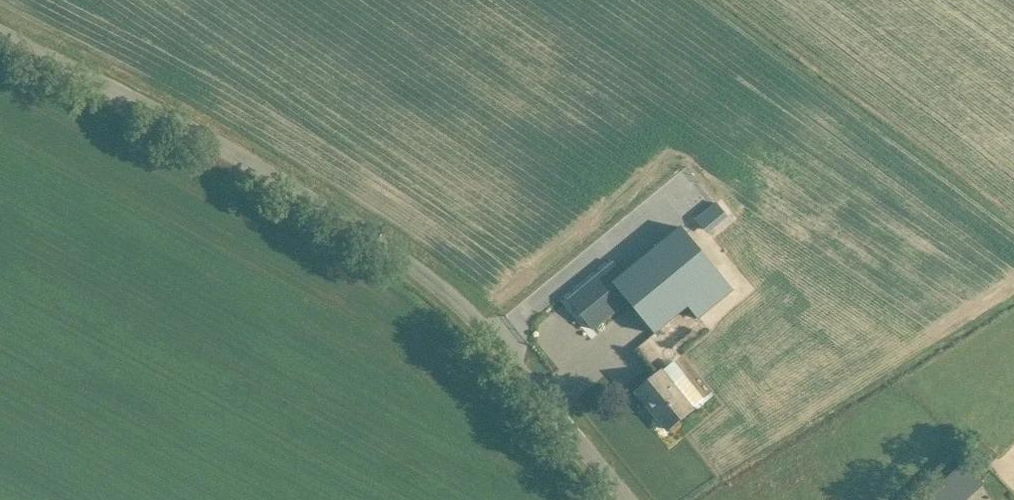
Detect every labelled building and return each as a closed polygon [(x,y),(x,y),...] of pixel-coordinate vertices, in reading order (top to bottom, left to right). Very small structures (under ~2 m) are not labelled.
[(716,202),(695,220),(704,231),(725,214),(716,202)] [(624,274),(614,283),(628,300),(655,333),(671,321),(689,306),(691,309),(699,318),(734,290),(682,227),(666,240),(640,261),(624,274)] [(587,286),(581,291),(585,296),(593,305),(588,309),(581,314),(593,328),(622,305),(628,300),(614,283),(624,274),(620,269),(615,263),(587,286)] [(662,371),(637,392),(668,429),(693,409),(673,385),(685,375),(674,361),(662,371)] [(984,484),(963,464),(924,499),(966,499),(984,484)]
